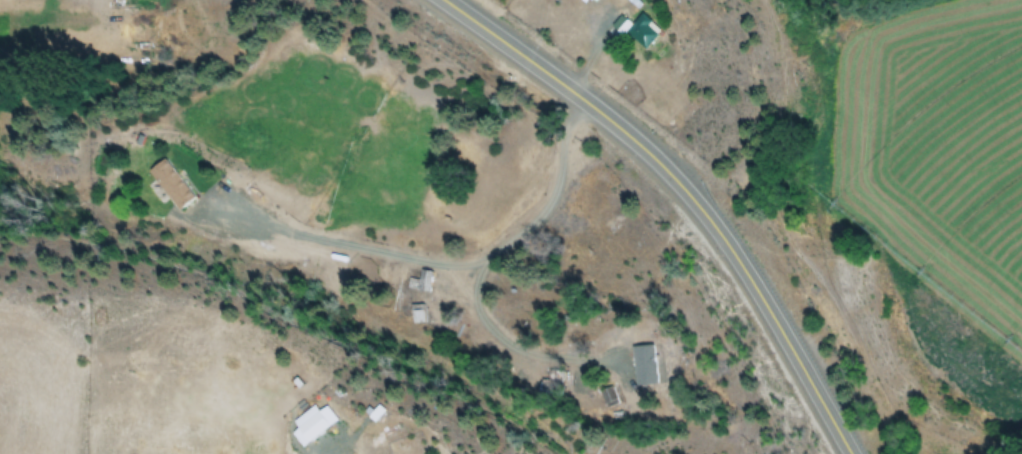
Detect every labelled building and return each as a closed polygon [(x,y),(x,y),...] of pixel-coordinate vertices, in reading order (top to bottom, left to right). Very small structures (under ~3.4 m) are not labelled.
[(613,18),(624,28),(635,15),(656,33),(636,56),(604,29),(613,18)] [(165,157),(196,199),(178,212),(168,198),(161,204),(148,186),(154,182),(146,171),(165,157)] [(411,275),(421,276),(422,267),(434,269),(431,295),(418,293),(417,290),(409,289),(411,275)] [(410,304),(427,303),(429,325),(411,326),(410,304)] [(645,345),(649,385),(630,388),(625,347),(645,345)] [(607,385),(613,404),(600,408),(594,389),(607,385)] [(362,407),(369,412),(372,407),(379,411),(369,425),(356,416),(362,407)]
